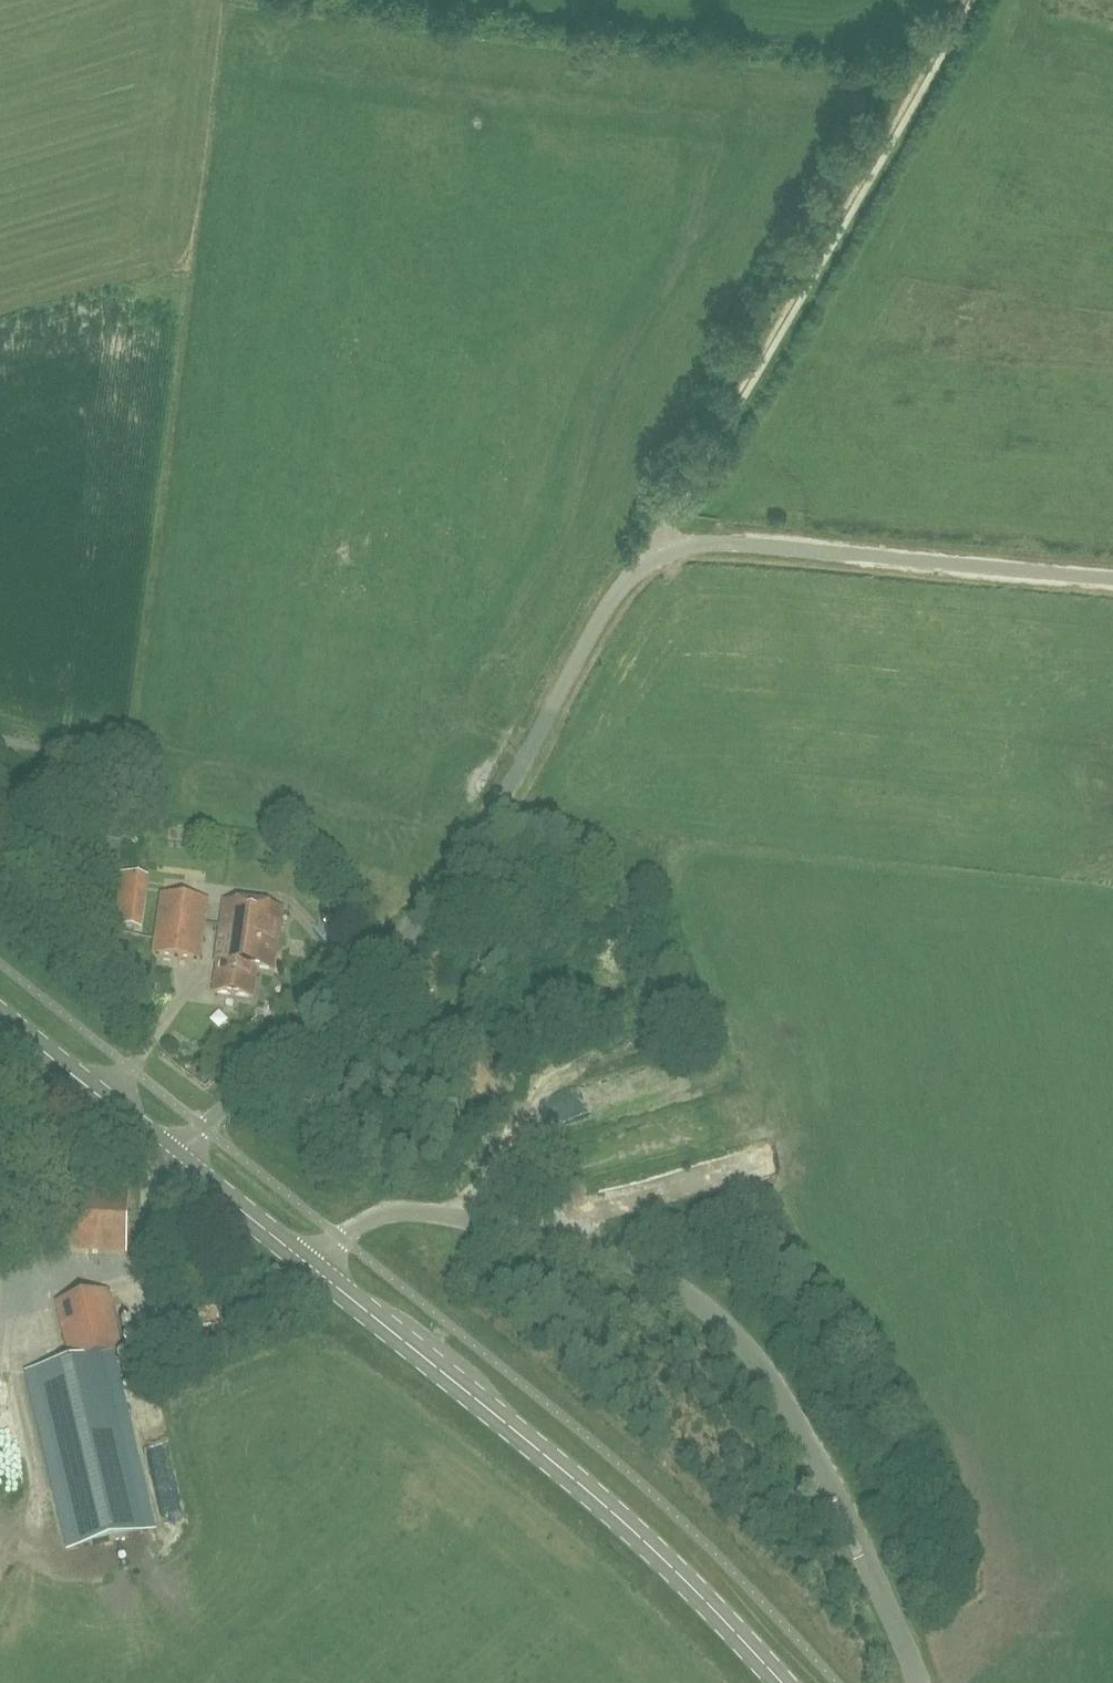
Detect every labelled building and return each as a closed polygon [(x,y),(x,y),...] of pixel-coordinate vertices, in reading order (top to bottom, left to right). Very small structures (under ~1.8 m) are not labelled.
[(115,924),(136,927),(140,891),(120,889),(115,924)] [(154,953),(198,959),(199,959),(208,900),(162,894),(154,953)] [(253,998),(257,969),(274,971),(283,911),(226,902),(217,963),(219,963),(214,993),(253,998)] [(712,1131),(727,1123),(720,1110),(705,1117),(712,1131)] [(127,1255),(131,1194),(57,1190),(54,1251),(127,1255)] [(155,1526),(142,1470),(113,1354),(122,1352),(108,1290),(56,1303),(70,1364),(25,1374),(65,1547),(155,1526)] [(0,1427),(0,1439),(19,1439),(19,1426),(0,1427)]
